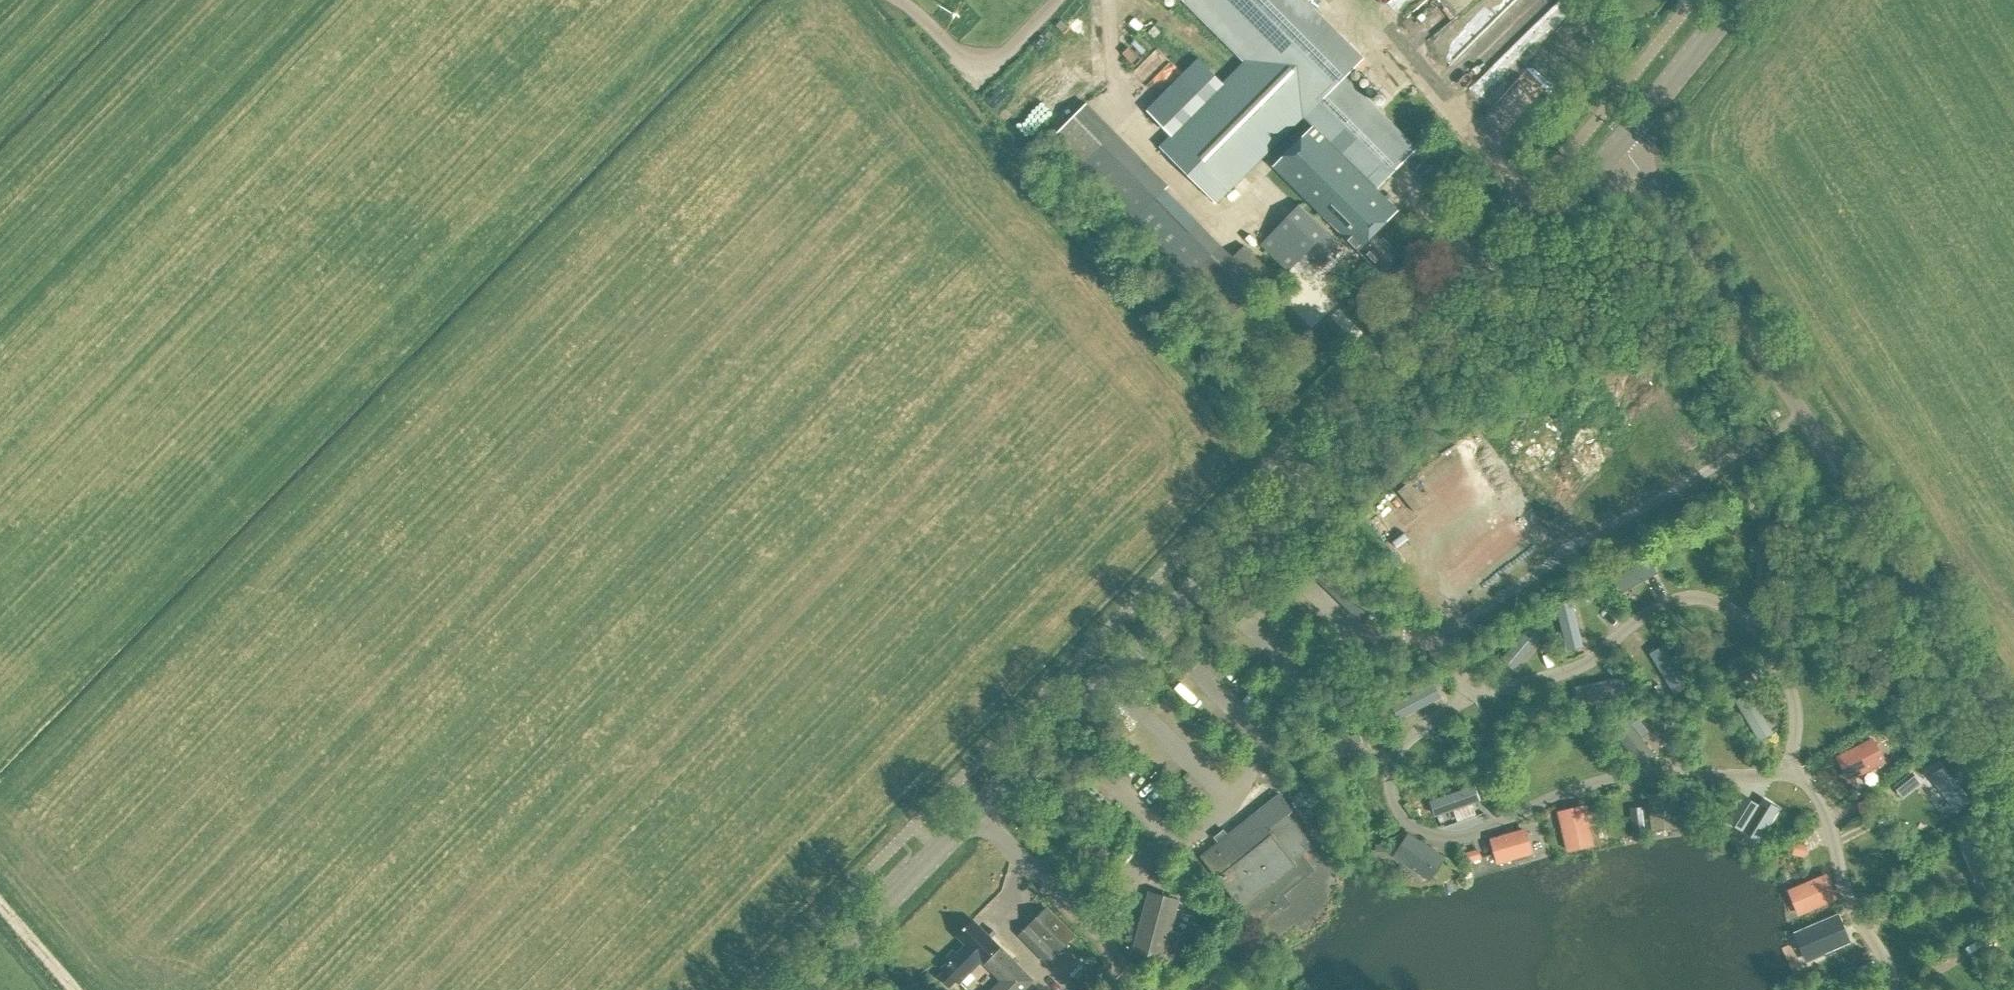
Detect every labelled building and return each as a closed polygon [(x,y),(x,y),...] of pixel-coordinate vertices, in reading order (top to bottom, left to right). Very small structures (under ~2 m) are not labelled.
[(1307,0),(1182,0),(1244,62),(1172,134),(1228,191),(1303,117),(1313,126),(1377,189),(1417,149),(1345,77),(1365,57),(1307,0)] [(1231,260),(1109,136),(1082,109),(1054,137),(1147,230),(1140,236),(1170,266),(1168,267),(1183,282),(1191,274),(1232,315),(1273,274),(1245,246),(1231,260)] [(1377,189),(1313,126),(1273,166),(1383,273),(1404,252),(1380,229),(1399,210),(1377,189)] [(1278,229),(1303,254),(1325,232),(1299,207),(1278,229)] [(1650,558),(1607,580),(1614,594),(1657,573),(1650,558)] [(1572,599),(1556,603),(1566,642),(1581,638),(1572,599)] [(1534,622),(1508,652),(1520,663),(1546,632),(1534,622)] [(1668,652),(1655,660),(1675,694),(1689,686),(1668,652)] [(1749,669),(1738,676),(1745,687),(1756,680),(1749,669)] [(1623,677),(1584,685),(1588,701),(1627,693),(1623,677)] [(1427,687),(1391,705),(1399,719),(1434,701),(1427,687)] [(1774,732),(1750,691),(1735,700),(1759,741),(1774,732)] [(1667,712),(1666,725),(1679,726),(1680,713),(1667,712)] [(1654,753),(1624,715),(1610,726),(1639,765),(1654,753)] [(1886,762),(1873,736),(1836,755),(1848,781),(1886,762)] [(1930,777),(1958,811),(1970,801),(1943,767),(1930,777)] [(1490,782),(1479,786),(1484,799),(1495,795),(1490,782)] [(1480,800),(1475,785),(1430,800),(1435,816),(1480,800)] [(1678,828),(1673,791),(1647,794),(1651,831),(1678,828)] [(1316,871),(1302,853),(1308,848),(1309,842),(1287,815),(1291,812),(1278,796),(1204,857),(1220,877),(1219,877),(1252,919),(1266,907),(1272,915),(1290,901),(1285,896),(1316,871)] [(1873,809),(1868,797),(1856,803),(1862,815),(1873,809)] [(1751,833),(1755,825),(1772,834),(1785,810),(1770,802),(1765,811),(1748,802),(1736,825),(1751,833)] [(1595,845),(1586,804),(1557,810),(1566,852),(1595,845)] [(1642,806),(1630,807),(1632,820),(1644,819),(1642,806)] [(1706,807),(1706,820),(1719,820),(1719,807),(1706,807)] [(1534,854),(1526,827),(1490,838),(1498,864),(1534,854)] [(1446,856),(1408,832),(1393,856),(1430,880),(1446,856)] [(1978,836),(1963,842),(1979,882),(1994,876),(1978,836)] [(1795,842),(1792,854),(1806,857),(1808,844),(1795,842)] [(1389,858),(1390,845),(1375,844),(1375,857),(1389,858)] [(1476,849),(1464,852),(1466,862),(1478,858),(1476,849)] [(1838,899),(1826,872),(1787,889),(1799,916),(1838,899)] [(1180,934),(1170,932),(1179,900),(1149,891),(1133,950),(1163,958),(1163,957),(1173,960),(1180,934)] [(1047,965),(1075,937),(1046,908),(1018,935),(1047,965)] [(1850,941),(1837,913),(1804,927),(1817,956),(1850,941)] [(1018,966),(972,920),(958,934),(969,945),(960,954),(955,951),(948,958),(952,962),(946,968),(960,982),(984,959),(1003,978),(992,989),(1026,989),(1034,982),(1018,966)] [(1083,951),(1087,947),(1083,943),(1079,947),(1083,951)] [(1854,965),(1841,971),(1846,982),(1859,976),(1854,965)]
